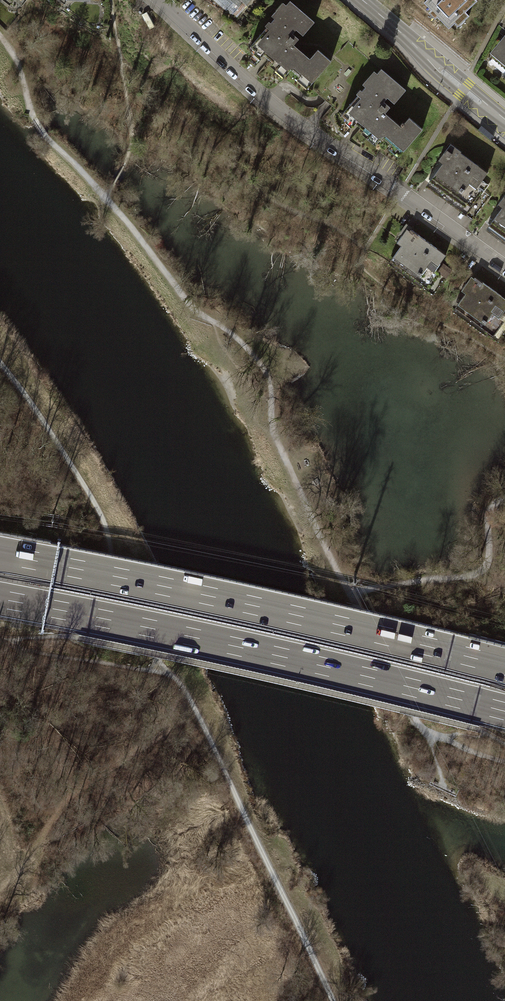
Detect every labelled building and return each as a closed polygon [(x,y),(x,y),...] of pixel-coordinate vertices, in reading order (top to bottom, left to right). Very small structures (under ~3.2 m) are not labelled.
[(235,15),(248,0),(218,0),(235,15)] [(477,0),(428,0),(426,2),(433,10),(430,13),(436,20),(439,16),(450,28),(456,23),(459,26),(471,15),(467,11),(478,1),(477,0)] [(315,23),(291,3),(287,7),(284,4),(273,18),(275,20),(271,25),(269,23),(265,28),(269,32),(258,46),(289,72),(309,89),(332,62),(318,51),(311,60),(295,47),(315,23)] [(484,60),(504,78),(504,35),(484,60)] [(408,91),(383,70),(343,116),(399,161),(422,131),(411,119),(403,129),(386,116),(408,91)] [(485,174),(448,149),(423,186),(460,211),(485,174)] [(483,230),(504,245),(504,199),(483,230)] [(445,255),(408,229),(387,258),(424,284),(445,255)] [(471,276),(450,307),(490,334),(504,312),(504,299),(471,276)]
